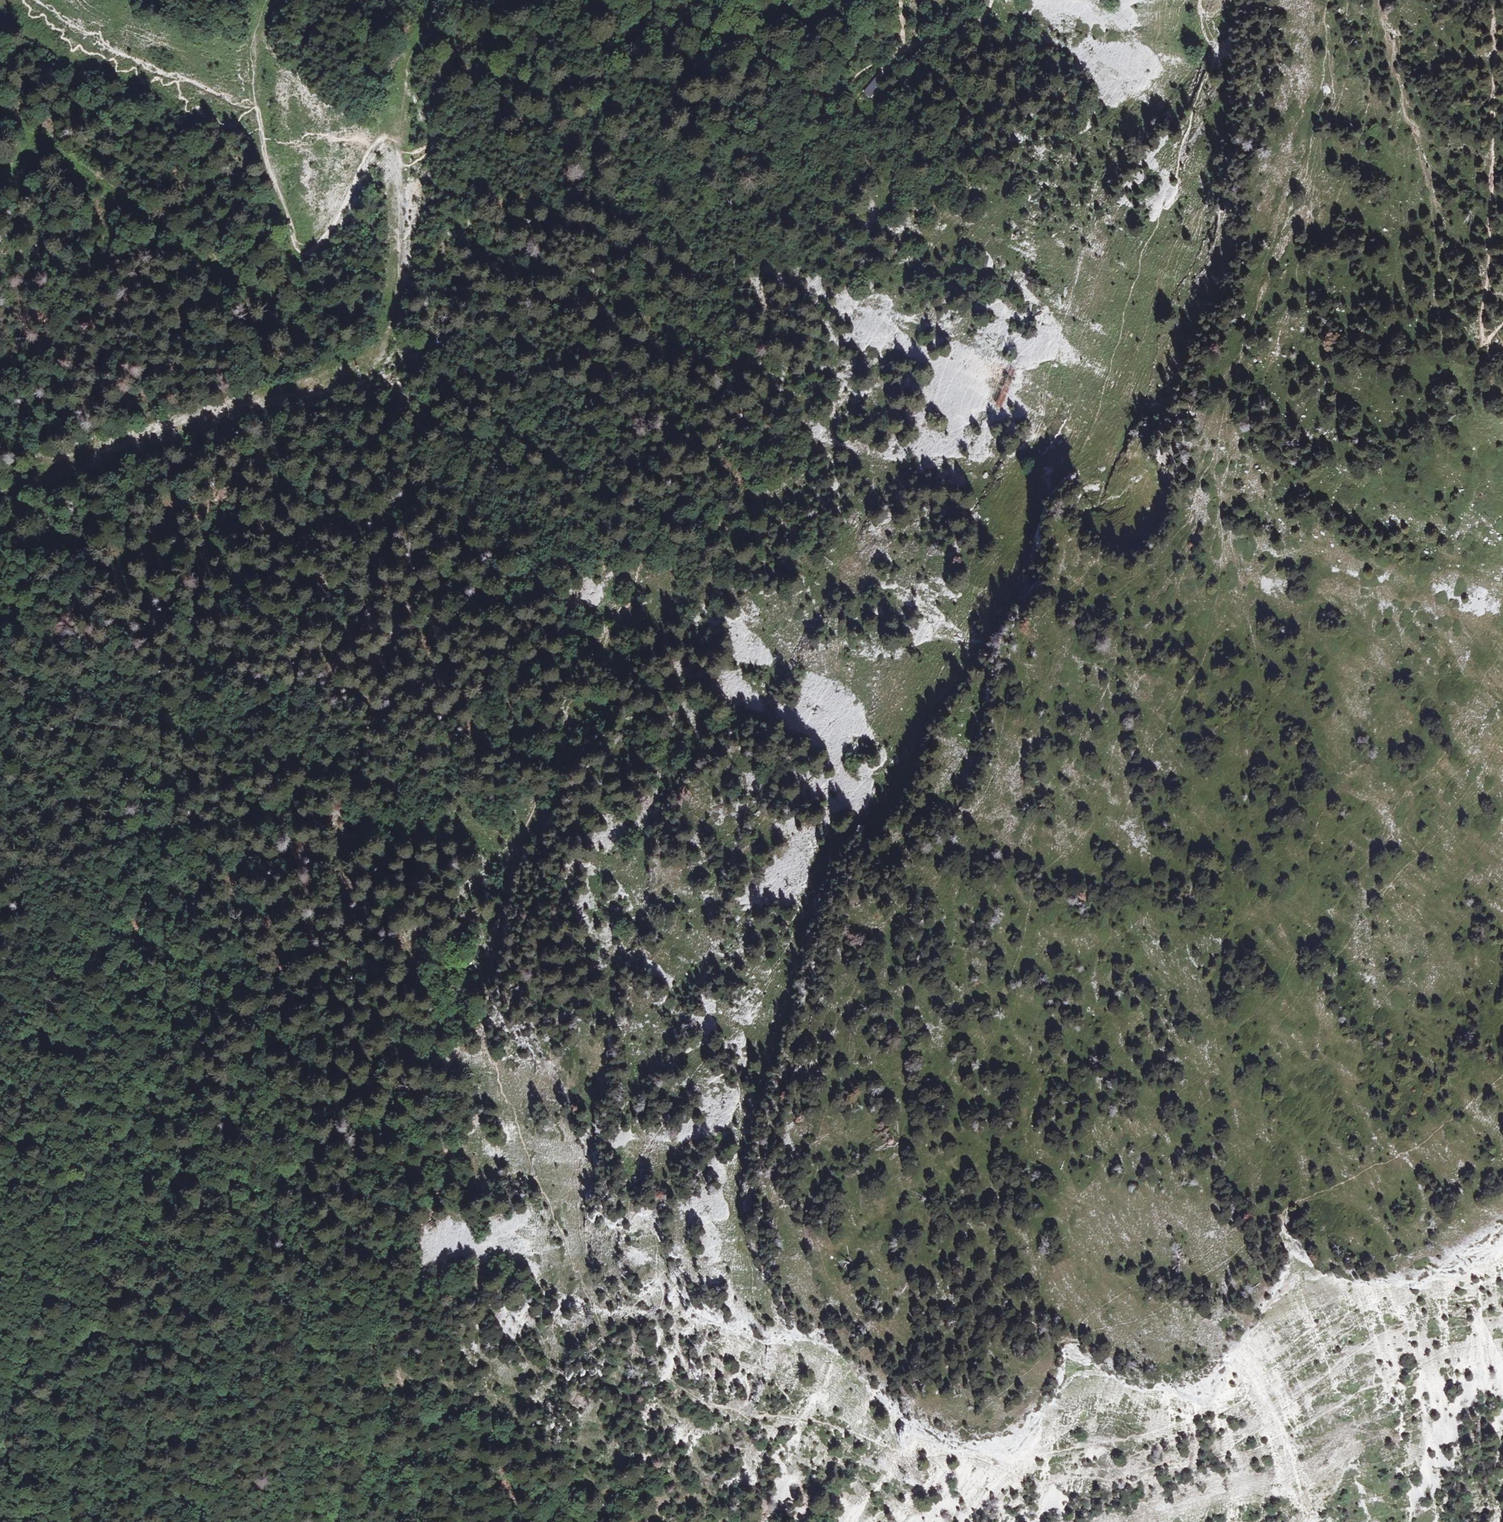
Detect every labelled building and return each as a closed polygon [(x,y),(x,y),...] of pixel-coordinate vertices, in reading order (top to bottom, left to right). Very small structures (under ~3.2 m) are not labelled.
[(884,82),(877,76),(864,92),(871,97),(884,82)]
